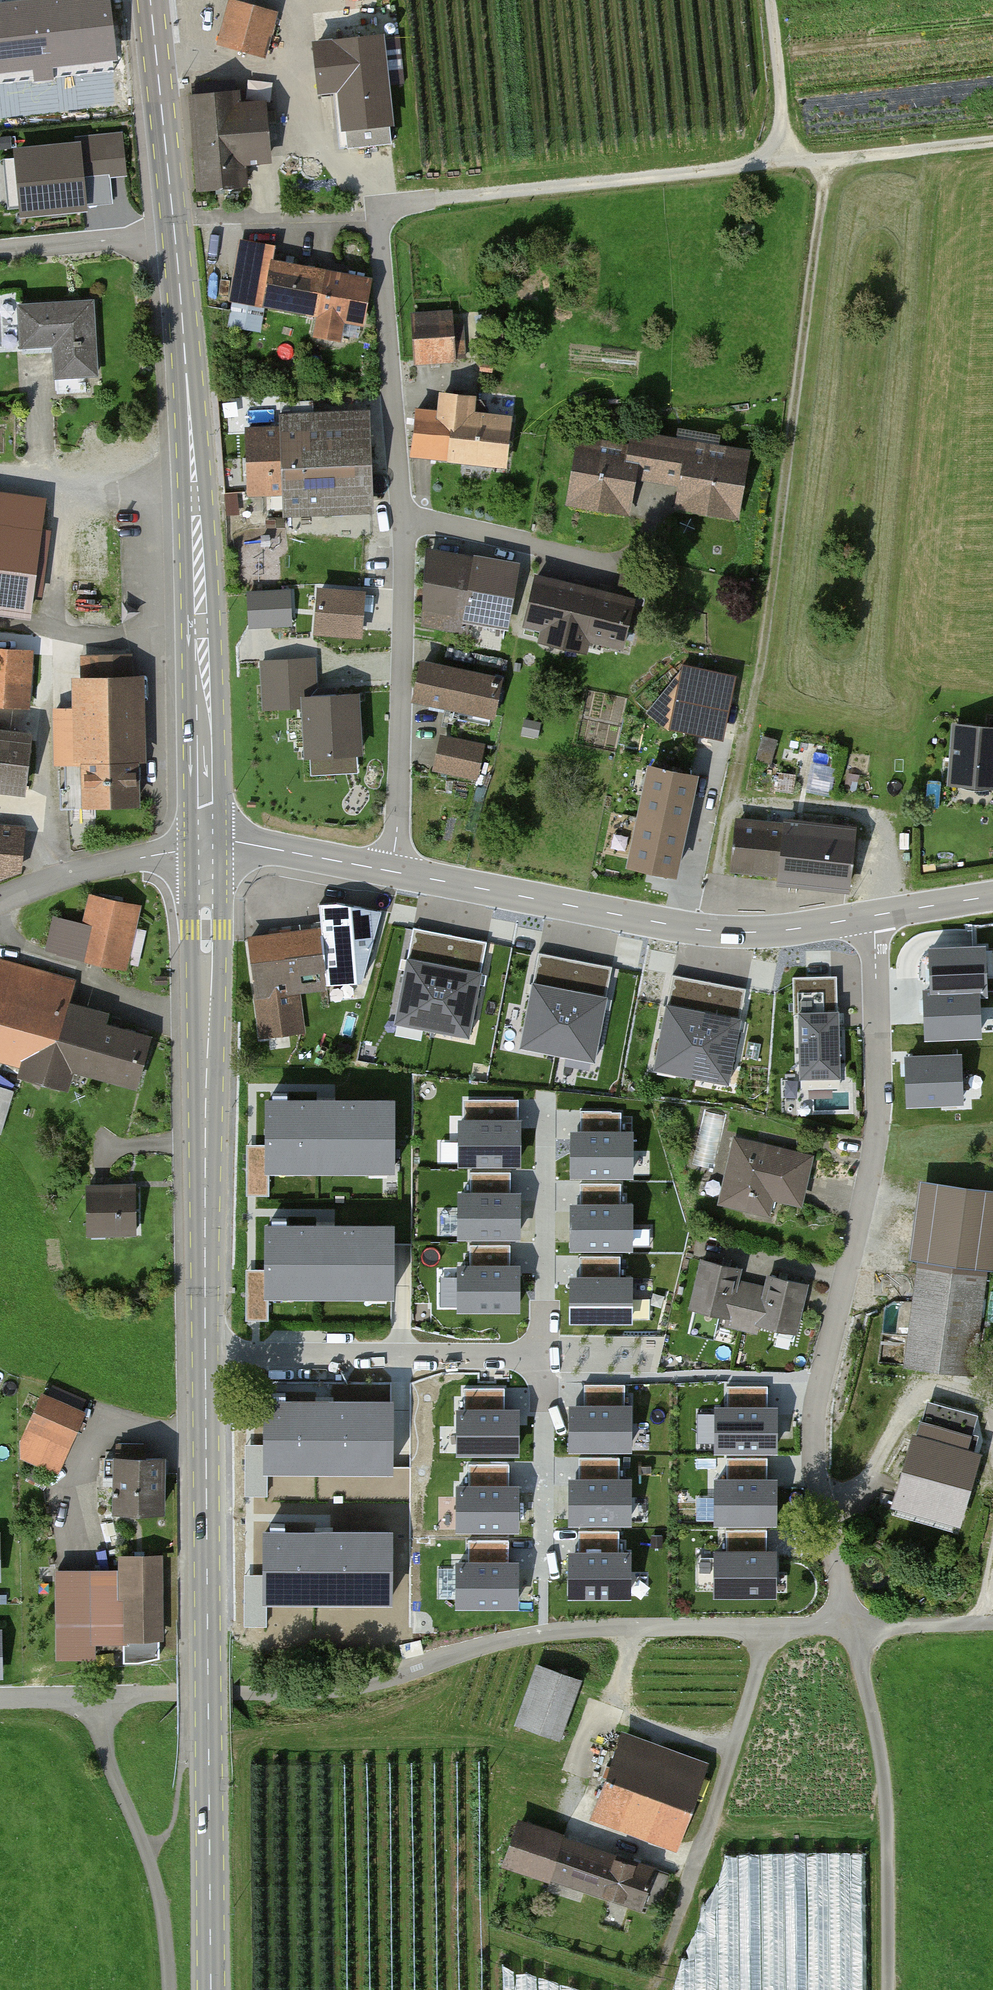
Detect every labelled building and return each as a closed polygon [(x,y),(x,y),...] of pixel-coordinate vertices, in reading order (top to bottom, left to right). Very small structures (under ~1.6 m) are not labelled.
[(0,3),(0,72),(116,59),(109,0),(29,0),(0,3)] [(278,8),(253,0),(228,0),(217,35),(265,50),(278,8)] [(383,29),(314,37),(320,85),(333,84),(340,146),(396,140),(383,29)] [(190,91),(191,101),(213,99),(212,88),(190,91)] [(188,101),(196,191),(242,187),(240,163),(266,161),(261,108),(235,111),(234,97),(213,99),(191,101),(188,101)] [(123,134),(12,146),(19,215),(113,205),(110,178),(127,176),(123,134)] [(232,292),(359,318),(367,276),(269,256),(272,242),(244,236),(232,292)] [(56,372),(96,371),(93,295),(16,299),(18,344),(55,343),(56,372)] [(416,361),(452,359),(450,318),(414,319),(416,361)] [(411,452),(503,464),(508,426),(466,420),(468,403),(436,398),(433,416),(416,414),(411,452)] [(279,505),(370,503),(368,430),(249,433),(251,495),(279,495),(279,505)] [(735,521),(746,461),(640,442),(637,456),(633,479),(679,487),(675,510),(735,521)] [(633,479),(637,456),(583,447),(573,499),(627,509),(633,479)] [(22,609),(36,512),(0,507),(0,606),(22,609)] [(474,613),(508,619),(517,572),(434,556),(420,624),(470,633),(474,613)] [(530,584),(521,627),(624,647),(632,604),(530,584)] [(313,629),(364,632),(366,603),(315,599),(313,629)] [(26,709),(30,653),(0,651),(0,707),(26,709)] [(85,803),(134,801),(129,666),(81,668),(81,682),(85,803)] [(496,716),(502,684),(420,668),(414,700),(496,716)] [(627,901),(671,909),(715,682),(671,674),(653,704),(624,852),(636,854),(627,901)] [(992,785),(992,731),(953,728),(950,783),(992,785)] [(23,781),(26,741),(0,739),(0,779),(23,781)] [(436,769),(478,777),(483,749),(441,741),(436,769)] [(730,871),(847,888),(854,840),(737,823),(730,871)] [(0,832),(0,870),(22,872),(26,834),(0,832)] [(378,913),(319,899),(323,932),(252,941),(263,1036),(303,1031),(298,988),(363,980),(378,913)] [(45,951),(124,967),(135,914),(88,904),(82,930),(51,923),(45,951)] [(487,943),(413,928),(395,1022),(469,1036),(487,943)] [(989,994),(987,947),(930,950),(931,991),(923,991),(925,1041),(981,1038),(980,995),(989,994)] [(612,966),(538,952),(520,1046),(594,1060),(612,966)] [(746,989),(672,974),(654,1068),(728,1083),(746,989)] [(831,976),(797,978),(801,1078),(840,1076),(837,1000),(832,996),(831,976)] [(137,1087),(149,1043),(63,1020),(70,996),(2,978),(0,985),(0,1050),(25,1056),(19,1078),(61,1089),(67,1068),(137,1087)] [(961,1056),(905,1058),(907,1108),(963,1105),(961,1056)] [(393,1097),(268,1096),(267,1164),(393,1165),(393,1097)] [(511,1099),(470,1099),(470,1121),(461,1121),(460,1161),(518,1161),(518,1122),(510,1122),(511,1099)] [(622,1110),(582,1110),(582,1132),(572,1132),(572,1172),(630,1172),(630,1133),(622,1133),(622,1110)] [(799,1202),(809,1161),(735,1143),(720,1206),(768,1218),(773,1196),(799,1202)] [(511,1172),(470,1171),(470,1194),(461,1194),(461,1233),(518,1233),(518,1194),(511,1194),(511,1172)] [(621,1182),(580,1182),(580,1204),(571,1204),(571,1244),(629,1244),(629,1205),(621,1205),(621,1182)] [(84,1226),(137,1227),(137,1185),(85,1185),(84,1226)] [(932,1186),(910,1354),(973,1362),(982,1291),(969,1289),(972,1268),(989,1270),(992,1243),(992,1194),(932,1186)] [(394,1222),(268,1222),(268,1290),(393,1290),(394,1222)] [(510,1245),(469,1245),(469,1267),(460,1267),(460,1307),(517,1307),(517,1268),(510,1268),(510,1245)] [(622,1256),(581,1256),(581,1279),(572,1279),(572,1318),(629,1318),(630,1279),(622,1279),(622,1256)] [(740,1275),(700,1266),(691,1310),(794,1332),(803,1289),(770,1282),(768,1291),(738,1285),(740,1275)] [(624,1385),(583,1385),(583,1407),(574,1407),(574,1447),(631,1447),(632,1408),(624,1408),(624,1385)] [(768,1386),(727,1386),(727,1408),(718,1408),(717,1448),(775,1448),(775,1408),(768,1408),(768,1386)] [(507,1388),(466,1388),(466,1411),(457,1411),(457,1450),(514,1450),(514,1411),(507,1411),(507,1388)] [(25,1429),(66,1448),(81,1417),(40,1398),(25,1429)] [(392,1400),(264,1400),(264,1476),(392,1476),(392,1400)] [(916,1438),(898,1497),(957,1515),(975,1456),(916,1438)] [(162,1506),(162,1457),(104,1457),(104,1506),(162,1506)] [(621,1458),(580,1457),(580,1480),(571,1480),(571,1519),(628,1519),(628,1480),(621,1480),(621,1458)] [(767,1457),(727,1457),(727,1480),(717,1480),(717,1519),(775,1519),(775,1480),(767,1480),(767,1457)] [(510,1464),(469,1464),(469,1486),(460,1486),(460,1526),(517,1526),(517,1487),(510,1487),(510,1464)] [(767,1530),(726,1530),(726,1552),(717,1552),(717,1592),(774,1592),(774,1553),(767,1553),(767,1530)] [(620,1531),(579,1531),(579,1553),(570,1553),(570,1593),(627,1593),(627,1554),(620,1553),(620,1531)] [(392,1535),(264,1534),(264,1610),(392,1610),(392,1535)] [(509,1539),(468,1539),(468,1561),(459,1561),(459,1600),(516,1601),(516,1561),(509,1561),(509,1539)] [(85,1640),(155,1640),(155,1561),(116,1561),(116,1576),(53,1576),(53,1662),(85,1662),(85,1640)] [(561,1740),(583,1678),(539,1662),(516,1724),(561,1740)] [(594,1812),(674,1840),(697,1774),(617,1746),(594,1812)] [(520,1823),(507,1861),(656,1911),(669,1874),(520,1823)]
